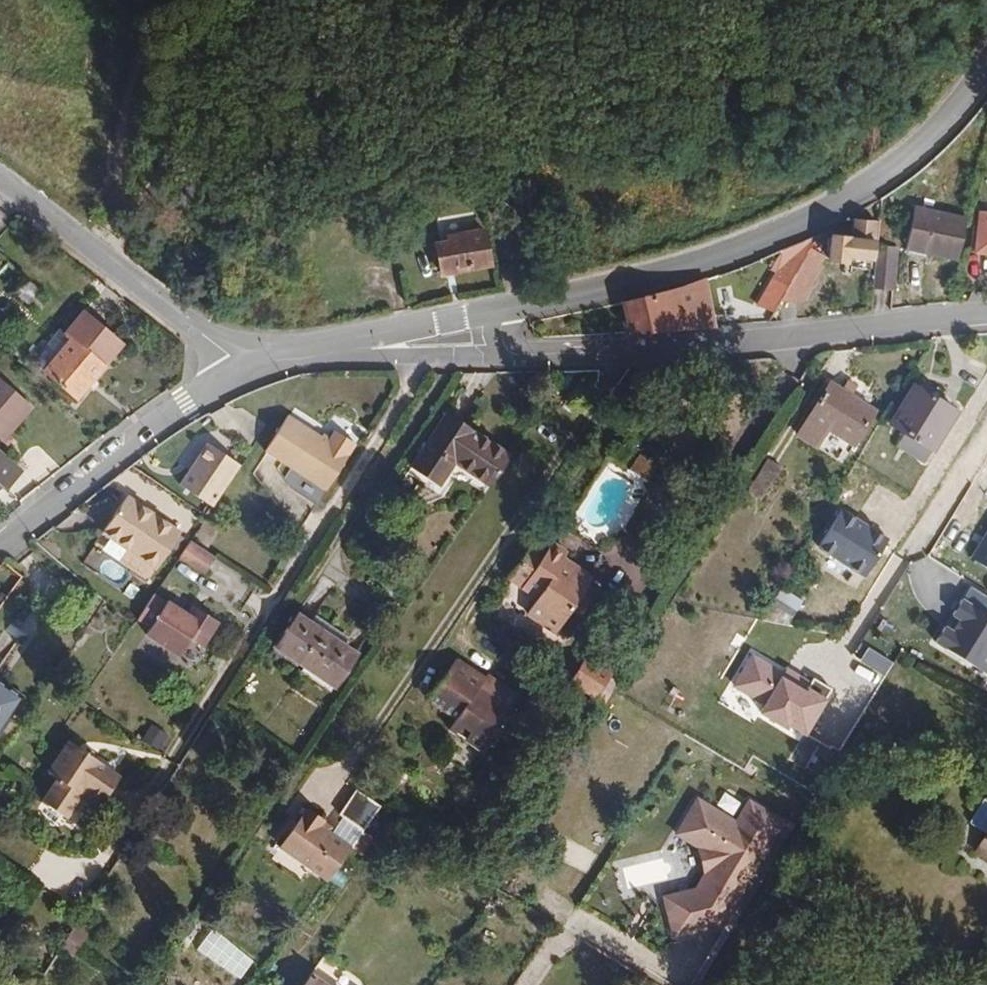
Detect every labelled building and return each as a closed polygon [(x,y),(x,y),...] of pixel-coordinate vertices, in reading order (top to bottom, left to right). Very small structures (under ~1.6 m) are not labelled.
[(957,262),(967,221),(916,207),(904,253),(955,267),(957,262)] [(978,216),(974,255),(986,257),(986,216),(978,216)] [(803,266),(807,258),(812,249),(817,239),(777,254),(769,273),(773,274),(755,311),(775,322),(781,310),(803,266)] [(489,276),(482,240),(433,249),(441,286),(489,276)] [(872,264),(872,246),(830,244),(827,270),(844,271),(844,263),(872,264)] [(895,291),(897,248),(877,247),(875,290),(895,291)] [(807,258),(819,264),(823,255),(812,249),(807,258)] [(815,272),(819,264),(807,258),(803,266),(815,272)] [(815,272),(803,266),(781,310),(801,311),(820,274),(815,272)] [(691,344),(688,310),(678,310),(677,289),(620,306),(621,349),(691,344)] [(70,407),(120,348),(81,317),(63,338),(69,344),(37,379),(70,407)] [(907,433),(932,449),(935,450),(960,411),(949,404),(938,397),(917,384),(892,423),(907,433)] [(839,465),(874,413),(830,385),(795,437),(839,465)] [(0,391),(0,442),(26,416),(0,391)] [(508,461),(447,417),(409,470),(435,489),(452,466),(487,491),(508,461)] [(282,467),(307,432),(290,421),(265,456),(282,467)] [(326,498),(358,451),(336,437),(329,448),(307,432),(282,467),(326,498)] [(932,449),(907,433),(899,445),(924,461),(932,449)] [(241,471),(210,448),(207,447),(189,473),(177,488),(211,512),(221,497),(241,471)] [(657,471),(638,456),(626,471),(646,486),(657,471)] [(763,505),(783,473),(764,456),(743,493),(763,505)] [(18,472),(0,457),(0,492),(18,472)] [(152,576),(178,541),(125,502),(99,537),(104,541),(151,575),(152,576)] [(837,509),(817,547),(868,574),(888,536),(837,509)] [(973,562),(986,570),(986,539),(973,562)] [(242,563),(217,546),(207,560),(230,579),(242,563)] [(575,625),(592,598),(584,594),(587,586),(556,567),(560,560),(546,551),(538,561),(528,554),(513,574),(506,588),(532,605),(520,621),(550,643),(566,619),(575,625)] [(793,621),(805,597),(775,581),(763,605),(793,621)] [(162,652),(185,618),(168,607),(145,641),(162,652)] [(977,610),(949,656),(985,678),(986,674),(986,616),(977,610)] [(201,616),(194,612),(191,616),(198,621),(201,616)] [(203,655),(220,628),(201,616),(198,621),(191,616),(188,620),(185,618),(162,652),(179,663),(190,647),(203,655)] [(343,655),(310,631),(296,621),(273,653),(333,696),(356,664),(343,655)] [(349,647),(316,623),(310,631),(343,655),(349,647)] [(368,666),(382,649),(370,641),(369,640),(357,658),(368,666)] [(891,664),(867,649),(859,661),(884,678),(891,664)] [(786,670),(750,650),(730,688),(764,706),(761,712),(809,738),(831,697),(785,673),(786,670)] [(487,751),(516,707),(483,685),(487,677),(459,659),(431,699),(456,717),(450,727),(487,751)] [(593,706),(610,682),(584,664),(567,689),(593,706)] [(25,693),(0,675),(0,726),(25,693)] [(158,746),(167,732),(151,721),(142,736),(158,746)] [(117,769),(99,757),(100,754),(66,732),(44,764),(54,771),(38,793),(63,810),(79,786),(82,781),(101,793),(117,769)] [(101,793),(82,781),(79,786),(97,798),(101,793)] [(381,807),(354,790),(340,811),(367,829),(381,807)] [(719,922),(784,816),(750,798),(736,819),(700,792),(675,829),(695,843),(701,868),(694,883),(662,890),(671,930),(719,922)] [(350,845),(324,825),(330,818),(308,802),(279,840),(325,876),(350,845)] [(982,805),(968,828),(985,839),(986,836),(986,804),(982,805)] [(985,839),(973,859),(986,867),(986,836),(985,839)] [(78,937),(91,917),(81,910),(67,929),(78,937)] [(314,966),(299,984),(338,984),(314,966)]
